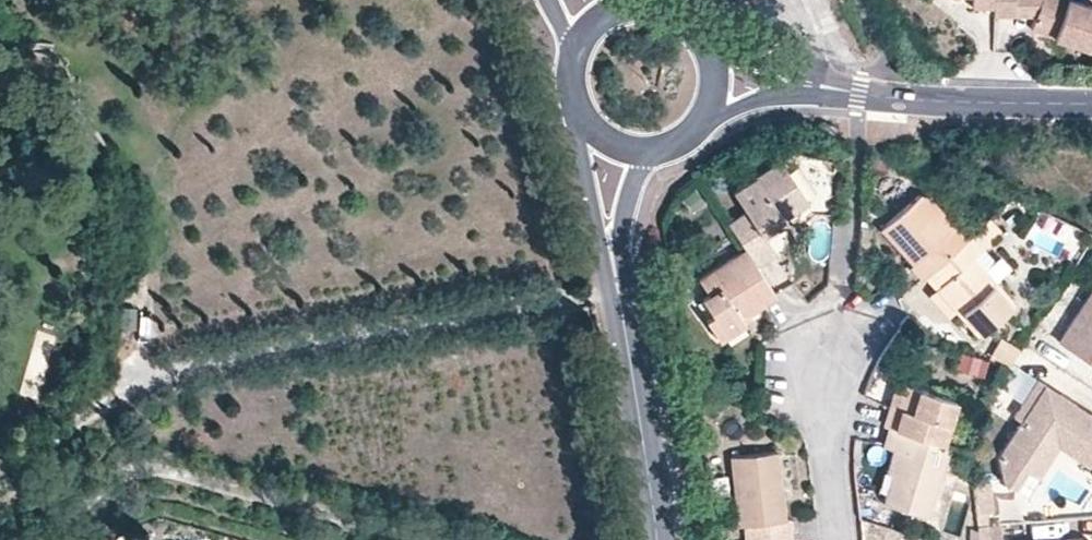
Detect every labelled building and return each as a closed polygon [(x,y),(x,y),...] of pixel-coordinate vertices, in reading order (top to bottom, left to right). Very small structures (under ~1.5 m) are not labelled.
[(975,10),(975,0),(952,0),(975,10)] [(993,12),(993,0),(975,0),(975,10),(993,12)] [(1016,18),(1016,0),(993,0),(993,12),(999,18),(1016,18)] [(1016,18),(1037,19),(1042,0),(1016,0),(1016,18)] [(1070,0),(1042,0),(1037,19),(1034,29),(1091,47),(1091,7),(1070,0)] [(822,121),(818,131),(833,136),(836,126),(822,121)] [(852,144),(843,140),(840,158),(851,160),(852,144)] [(886,158),(871,154),(869,162),(884,166),(886,158)] [(781,159),(733,191),(746,210),(728,223),(745,248),(756,265),(776,252),(766,238),(763,233),(785,217),(809,201),(781,159)] [(706,200),(695,189),(684,199),(695,210),(706,200)] [(919,193),(881,228),(900,248),(903,245),(916,259),(913,262),(910,265),(922,278),(928,273),(968,237),(931,197),(919,193)] [(789,223),(785,217),(763,233),(766,238),(789,223)] [(1000,233),(987,219),(968,237),(928,273),(939,285),(936,288),(956,310),(978,335),(1015,301),(985,267),(975,256),(984,247),(1000,233)] [(916,259),(903,245),(900,248),(913,262),(916,259)] [(975,256),(985,267),(994,259),(984,247),(975,256)] [(746,322),(742,317),(776,294),(756,265),(745,248),(698,279),(708,294),(702,298),(713,313),(705,318),(720,340),(746,322)] [(956,310),(936,288),(929,294),(949,316),(956,310)] [(1058,341),(1091,363),(1091,288),(1058,341)] [(136,330),(137,308),(120,307),(120,329),(136,330)] [(1009,365),(1020,348),(1001,337),(990,356),(1009,365)] [(983,375),(987,359),(962,352),(958,368),(983,375)] [(1089,461),(1091,456),(1091,411),(1037,376),(1013,413),(1021,418),(998,454),(1003,477),(1014,484),(1026,466),(1038,474),(1058,442),(1089,461)] [(905,383),(897,381),(890,404),(899,406),(905,383)] [(890,404),(884,425),(943,442),(956,398),(905,383),(899,406),(890,404)] [(884,501),(929,515),(950,444),(943,442),(884,425),(879,444),(885,446),(894,449),(889,470),(893,470),(890,480),(884,501)] [(731,455),(739,522),(744,522),(746,539),(760,539),(791,536),(789,515),(784,516),(776,450),(731,455)] [(973,482),(977,513),(994,512),(990,480),(973,482)] [(978,525),(990,524),(989,512),(977,513),(978,525)] [(979,539),(995,539),(1002,539),(1000,523),(990,524),(978,525),(978,528),(979,539)] [(978,528),(970,526),(969,539),(979,539),(978,528)]
